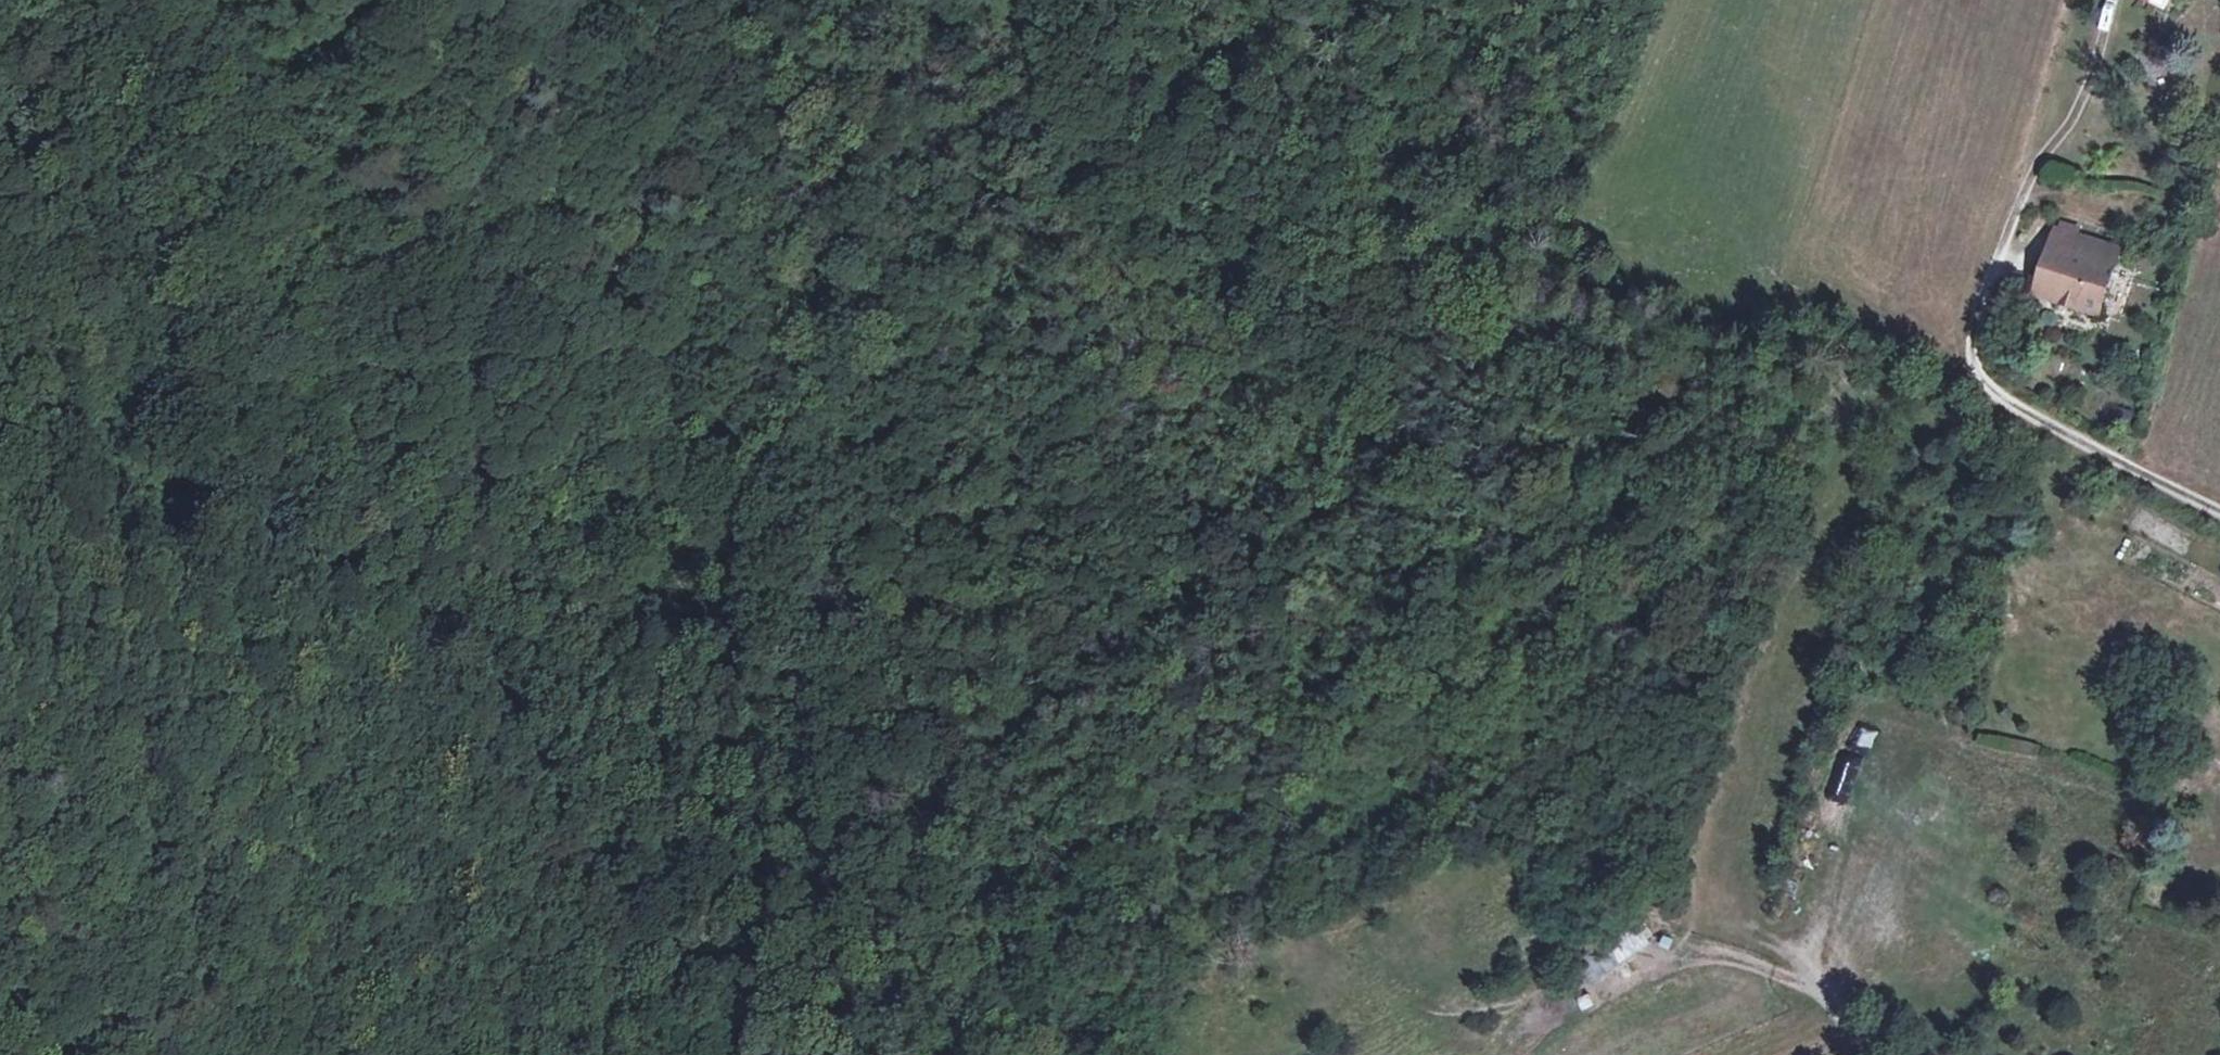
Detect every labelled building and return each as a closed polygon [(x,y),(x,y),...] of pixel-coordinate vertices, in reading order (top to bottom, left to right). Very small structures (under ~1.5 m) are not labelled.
[(2098,312),(2112,262),(2096,258),(2100,244),(2055,231),(2036,293),(2098,312)] [(2116,248),(2100,244),(2096,258),(2112,262),(2116,248)]
